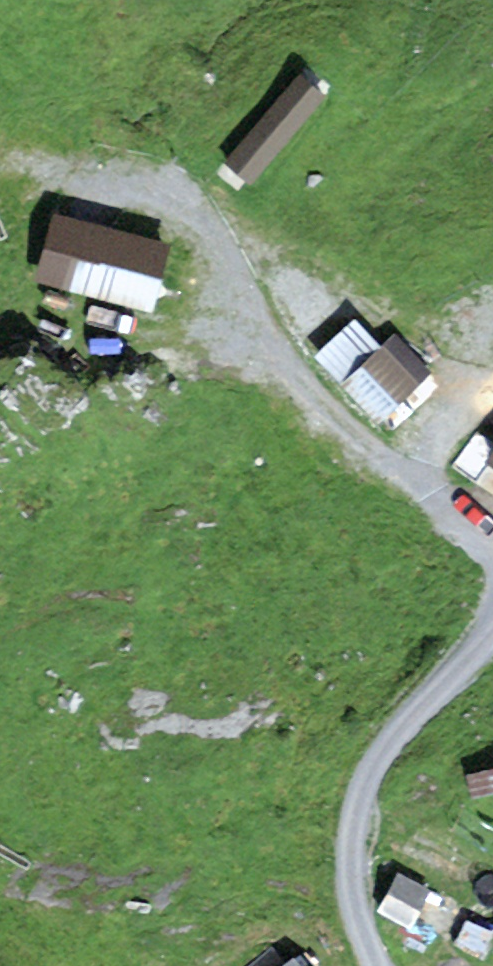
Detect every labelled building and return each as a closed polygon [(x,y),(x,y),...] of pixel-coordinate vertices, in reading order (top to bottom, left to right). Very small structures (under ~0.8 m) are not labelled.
[(294,71),(221,163),(253,188),(326,96),(294,71)] [(168,246),(51,216),(34,282),(151,313),(168,246)] [(399,345),(345,394),(381,433),(435,385),(399,345)] [(467,774),(472,799),(492,796),(492,770),(467,774)] [(432,889),(397,872),(377,913),(411,930),(418,922),(426,925),(431,914),(423,906),(432,889)]
